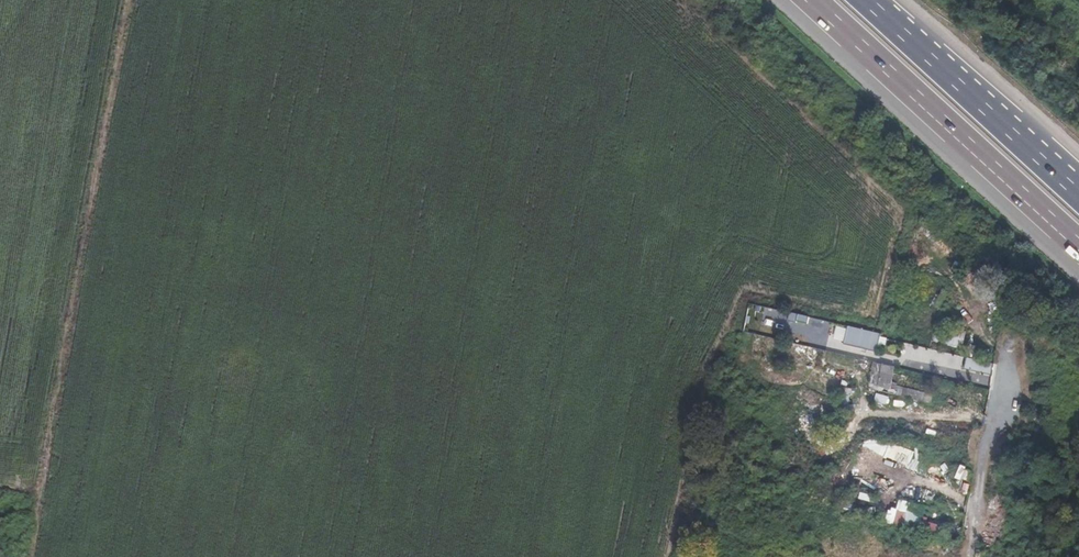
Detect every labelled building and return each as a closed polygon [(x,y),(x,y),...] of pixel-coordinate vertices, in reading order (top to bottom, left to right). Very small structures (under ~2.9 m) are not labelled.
[(842,346),(876,351),(879,332),(845,327),(842,346)] [(857,361),(854,381),(869,383),(873,363),(857,361)] [(889,389),(894,367),(884,364),(878,387),(889,389)] [(865,401),(921,415),(924,402),(869,388),(865,401)] [(898,388),(897,396),(924,399),(925,391),(898,388)] [(921,469),(925,455),(882,444),(879,459),(921,469)] [(898,510),(890,508),(886,522),(920,531),(926,506),(901,500),(898,510)]
